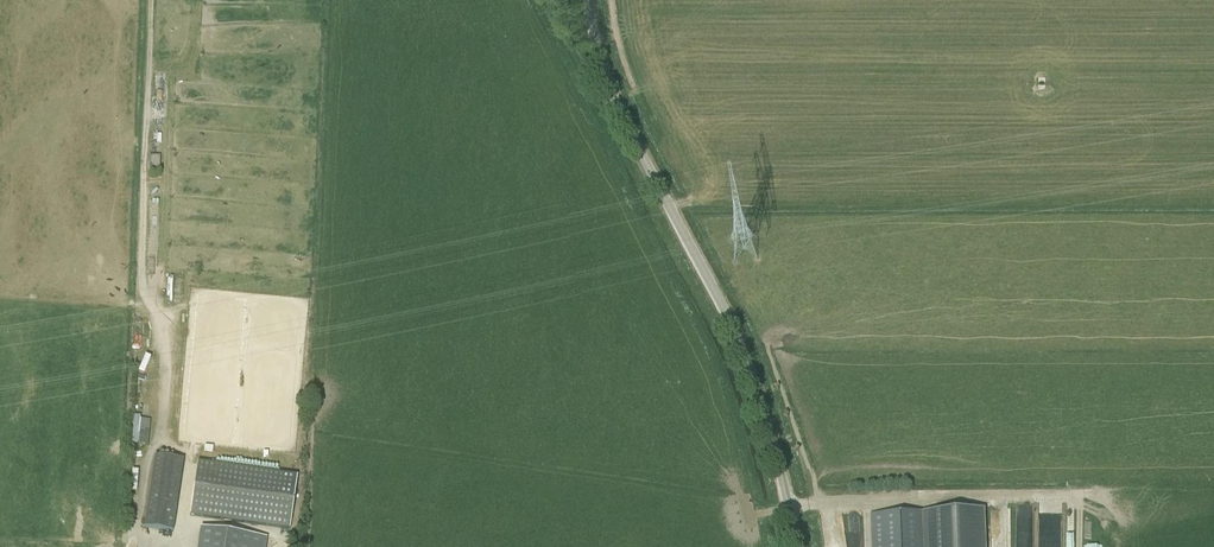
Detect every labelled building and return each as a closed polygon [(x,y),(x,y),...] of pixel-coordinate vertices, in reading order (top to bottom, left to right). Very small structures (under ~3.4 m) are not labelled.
[(149,156),(149,168),(160,169),(160,156),(149,156)] [(137,445),(140,416),(134,416),(131,445),(137,445)] [(173,531),(183,460),(155,456),(144,527),(173,531)] [(190,515),(289,529),(297,476),(197,462),(190,515)] [(985,510),(931,512),(872,514),(873,543),(873,546),(986,546),(985,510)] [(267,537),(201,528),(198,546),(265,546),(267,537)]
